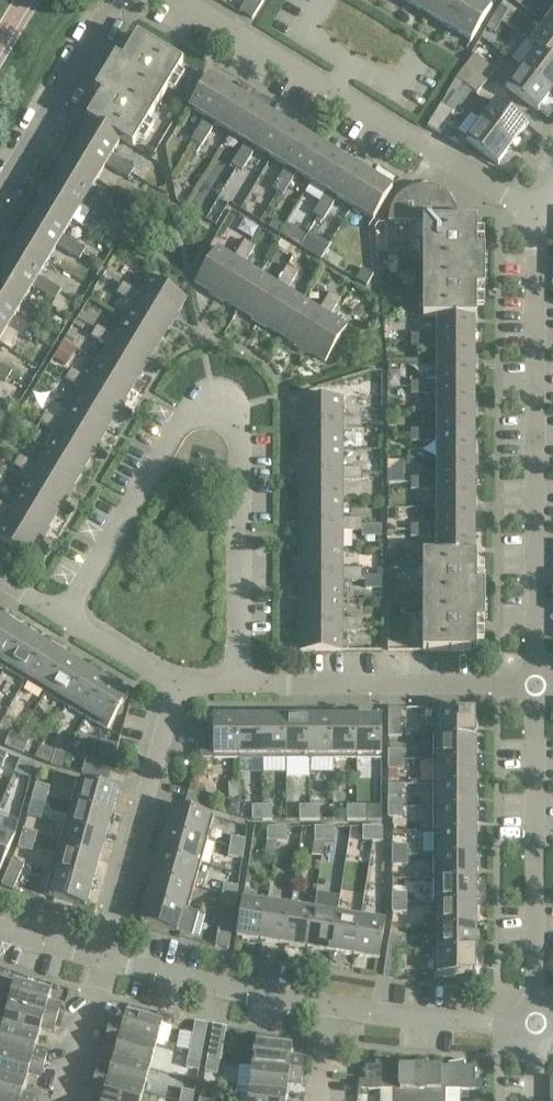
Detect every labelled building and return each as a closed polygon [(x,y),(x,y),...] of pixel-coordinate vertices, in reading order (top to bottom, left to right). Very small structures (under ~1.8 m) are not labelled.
[(239,11),(252,19),(264,0),(246,0),(239,11)] [(409,4),(410,5),(410,4),(430,16),(439,0),(411,0),(409,4)] [(430,16),(449,28),(450,29),(467,0),(439,0),(430,16)] [(478,0),(467,0),(450,29),(451,28),(470,40),(469,41),(471,42),(492,7),(491,6),(490,7),(478,0)] [(508,11),(500,6),(493,17),(501,22),(508,11)] [(501,22),(493,17),(487,28),(494,33),(501,22)] [(545,25),(531,44),(530,43),(529,44),(536,49),(536,48),(552,61),(552,30),(545,25)] [(183,64),(137,36),(122,61),(115,57),(105,74),(157,105),(183,64)] [(536,48),(536,49),(521,67),(552,91),(552,90),(552,89),(552,61),(536,48)] [(474,55),(465,67),(486,82),(495,70),(474,55)] [(486,82),(465,67),(456,79),(477,94),(486,82)] [(521,67),(507,86),(506,85),(505,87),(538,111),(539,110),(538,109),(552,91),(552,92),(552,91),(521,67)] [(157,105),(105,74),(95,90),(102,94),(87,119),(89,121),(89,120),(121,139),(120,140),(132,147),(157,105)] [(229,89),(208,76),(189,108),(205,117),(210,120),(229,89)] [(250,101),(229,89),(210,120),(205,117),(198,128),(209,135),(216,124),(230,133),(250,101)] [(270,114),(250,101),(230,133),(245,142),(251,145),(270,114)] [(495,103),(481,121),(513,145),(512,144),(526,126),(527,126),(528,125),(495,101),(494,102),(495,103)] [(454,112),(441,104),(427,127),(440,135),(454,112)] [(290,126),(270,114),(251,145),(245,142),(238,153),(249,160),(256,148),(271,157),(290,126)] [(89,120),(89,121),(77,140),(109,159),(112,154),(120,140),(121,139),(89,120)] [(513,145),(481,121),(467,140),(466,139),(465,141),(498,165),(499,164),(498,163),(512,145),(512,146),(513,145)] [(310,138),(290,126),(271,157),(286,167),(291,170),(310,138)] [(209,135),(198,128),(191,140),(202,146),(209,135)] [(330,151),(310,138),(291,170),(286,167),(279,178),(290,184),(296,173),(311,182),(330,151)] [(109,159),(77,140),(65,161),(96,180),(105,165),(117,172),(123,161),(112,154),(109,159)] [(351,163),(330,151),(311,182),(326,191),(332,195),(351,163)] [(249,160),(238,153),(232,164),(242,171),(249,160)] [(96,180),(65,161),(53,181),(84,200),(87,195),(96,180)] [(134,168),(123,161),(117,172),(128,178),(134,168)] [(371,176),(351,163),(332,195),(326,191),(319,203),(330,209),(337,198),(352,207),(371,176)] [(392,188),(371,176),(352,207),(373,220),(392,188)] [(290,184),(279,178),(272,189),(283,196),(290,184)] [(84,200),(53,181),(40,201),(72,220),(81,205),(92,212),(99,202),(87,195),(84,200)] [(418,186),(414,187),(412,187),(410,188),(405,190),(403,192),(401,193),(398,197),(396,199),(395,201),(393,204),(392,206),(391,208),(390,211),(389,213),(389,216),(389,219),(389,222),(423,222),(454,220),(451,206),(455,204),(453,201),(451,199),(450,197),(446,193),(444,192),(442,191),(438,188),(435,187),(431,186),(428,186),(423,185),(421,185),(418,186)] [(72,220),(40,201),(28,222),(60,241),(63,235),(72,220)] [(110,208),(99,202),(92,212),(103,219),(110,208)] [(330,209),(319,203),(313,214),(323,220),(330,209)] [(477,220),(454,220),(423,222),(423,269),(485,269),(485,249),(477,249),(477,220)] [(60,241),(28,222),(16,242),(47,261),(56,246),(68,253),(74,242),(63,235),(60,241)] [(286,224),(279,236),(299,248),(306,237),(286,224)] [(306,237),(299,248),(319,260),(326,249),(306,237)] [(244,240),(239,249),(250,255),(255,247),(244,240)] [(47,261),(16,242),(4,262),(35,281),(38,276),(47,261)] [(85,249),(74,242),(68,253),(79,260),(85,249)] [(195,283),(217,296),(239,261),(245,264),(250,255),(239,249),(234,257),(217,247),(195,283)] [(389,251),(389,263),(406,263),(406,251),(389,251)] [(239,261),(217,296),(239,309),(261,274),(245,264),(239,261)] [(4,262),(0,269),(0,288),(23,302),(32,287),(43,294),(50,283),(38,276),(35,281),(4,262)] [(287,267),(282,275),(292,281),(298,273),(287,267)] [(356,280),(366,286),(373,275),(363,268),(356,280)] [(485,269),(423,269),(423,317),(437,317),(474,317),(477,317),(477,288),(485,288),(485,269)] [(277,283),(261,274),(239,309),(260,323),(282,287),(287,290),(292,281),(282,275),(277,283)] [(150,276),(140,293),(137,299),(173,320),(186,298),(150,276)] [(61,290),(50,283),(43,294),(55,300),(61,290)] [(117,294),(125,299),(131,288),(123,283),(117,294)] [(282,287),(260,323),(282,336),(303,300),(287,290),(282,287)] [(0,288),(0,316),(10,322),(14,317),(23,302),(0,288)] [(140,293),(131,288),(125,299),(133,304),(124,320),(160,342),(173,320),(137,299),(140,293)] [(330,293),(325,301),(335,308),(340,299),(330,293)] [(319,309),(303,300),(282,336),(303,349),(325,313),(330,316),(335,308),(325,301),(319,309)] [(325,313),(303,349),(325,362),(347,326),(330,316),(325,313)] [(0,316),(0,340),(7,328),(19,335),(25,324),(14,317),(10,322),(0,316)] [(437,317),(437,334),(437,340),(474,340),(474,317),(437,317)] [(124,320),(114,336),(111,341),(147,363),(160,342),(124,320)] [(76,322),(73,326),(83,332),(86,327),(76,322)] [(36,331),(25,324),(19,335),(30,341),(36,331)] [(91,337),(99,342),(106,331),(97,326),(91,337)] [(114,336),(106,331),(99,342),(108,347),(98,363),(134,385),(147,363),(111,341),(114,336)] [(69,334),(64,342),(73,347),(77,340),(69,334)] [(411,347),(424,347),(424,334),(411,334),(411,347)] [(437,334),(424,334),(424,347),(437,347),(437,364),(474,364),(474,340),(437,340),(437,334)] [(98,363),(88,379),(85,384),(121,406),(134,385),(98,363)] [(437,364),(437,382),(437,388),(474,388),(474,364),(437,364)] [(1,365),(0,365),(0,379),(5,382),(12,371),(1,365)] [(65,380),(73,385),(80,374),(71,369),(65,380)] [(88,379),(80,374),(73,385),(82,390),(72,406),(108,428),(121,406),(85,384),(88,379)] [(411,394),(424,394),(424,382),(411,382),(411,394)] [(437,382),(424,382),(424,394),(437,394),(437,412),(474,412),(474,388),(437,388),(437,382)] [(300,398),(300,424),(342,424),(342,430),(352,430),(352,418),(342,418),(342,398),(300,398)] [(72,406),(62,422),(59,428),(95,449),(108,428),(72,406)] [(0,412),(0,427),(3,429),(10,418),(0,412)] [(39,423),(47,428),(54,417),(45,412),(39,423)] [(437,412),(437,429),(437,435),(474,435),(474,412),(437,412)] [(62,422),(54,417),(47,428),(56,433),(46,449),(82,471),(95,449),(59,428),(62,422)] [(362,418),(352,418),(352,430),(362,430),(362,418)] [(342,424),(300,424),(300,449),(342,449),(342,430),(342,424)] [(411,442),(424,442),(424,429),(411,429),(411,442)] [(437,429),(424,429),(424,442),(437,442),(437,459),(474,459),(474,435),(437,435),(437,429)] [(46,449),(36,465),(33,471),(69,492),(82,471),(46,449)] [(342,449),(300,449),(300,474),(342,474),(342,480),(352,480),(352,468),(342,468),(342,449)] [(13,466),(22,471),(28,460),(20,455),(13,466)] [(437,459),(437,477),(437,483),(474,483),(474,459),(437,459)] [(36,465),(28,460),(22,471),(30,476),(20,492),(56,514),(69,492),(33,471),(36,465)] [(362,468),(352,468),(352,480),(362,480),(362,468)] [(342,474),(300,474),(300,499),(342,499),(342,480),(342,474)] [(411,490),(424,490),(424,477),(411,477),(411,490)] [(437,477),(424,477),(424,490),(437,490),(437,507),(474,507),(474,483),(437,483),(437,477)] [(20,492),(11,508),(7,514),(43,535),(56,514),(20,492)] [(342,499),(300,499),(300,525),(342,525),(342,531),(352,531),(352,518),(342,518),(342,499)] [(2,503),(0,507),(0,516),(4,519),(0,526),(0,540),(30,558),(43,535),(7,514),(11,508),(2,503)] [(437,507),(437,525),(437,531),(474,531),(474,507),(437,507)] [(362,518),(352,518),(352,531),(362,531),(362,518)] [(342,525),(300,525),(300,550),(342,550),(342,531),(342,525)] [(411,537),(424,537),(424,525),(411,525),(411,537)] [(437,525),(424,525),(424,537),(437,537),(437,554),(437,555),(474,555),(474,554),(474,531),(437,531),(437,525)] [(342,550),(300,550),(300,575),(342,575),(342,581),(352,581),(352,569),(342,569),(342,550)] [(423,554),(423,602),(484,603),(484,583),(477,583),(477,554),(474,554),(474,555),(437,555),(437,554),(423,554)] [(362,569),(352,569),(352,581),(362,581),(362,569)] [(342,575),(300,575),(300,600),(342,600),(342,581),(342,575)] [(380,576),(365,576),(365,588),(380,588),(380,576)] [(342,600),(300,600),(300,625),(342,625),(342,631),(352,631),(352,619),(342,619),(342,600)] [(484,603),(423,602),(423,651),(477,651),(477,622),(484,622),(484,603)] [(362,619),(352,619),(352,631),(362,631),(362,619)] [(6,620),(0,631),(0,666),(5,669),(27,633),(6,620)] [(342,625),(300,625),(300,651),(342,651),(342,631),(342,625)] [(47,645),(27,633),(5,669),(25,681),(47,645)] [(67,657),(47,645),(25,681),(45,693),(67,657)] [(87,669),(67,657),(45,693),(66,706),(87,669)] [(108,682),(87,669),(66,706),(86,718),(108,682)] [(129,694),(108,682),(86,718),(107,730),(129,694)] [(388,709),(388,736),(401,736),(401,709),(388,709)] [(434,712),(434,736),(476,736),(476,712),(434,712)] [(201,759),(238,759),(238,717),(214,717),(214,731),(207,731),(206,731),(201,749),(201,759)] [(262,717),(238,717),(238,759),(262,759),(262,717)] [(286,717),(262,717),(262,759),(286,759),(286,717)] [(309,717),(286,717),(286,759),(309,759),(309,717)] [(333,717),(309,717),(309,759),(333,759),(333,717)] [(357,717),(333,717),(333,759),(357,759),(357,717)] [(381,717),(357,717),(357,759),(381,759),(381,717)] [(10,732),(5,746),(14,750),(20,736),(10,732)] [(29,740),(20,736),(14,750),(23,753),(29,740)] [(476,736),(434,736),(434,760),(476,760),(476,736)] [(388,750),(388,760),(402,760),(402,750),(388,750)] [(51,765),(61,767),(65,753),(55,751),(51,765)] [(29,764),(20,760),(15,773),(24,777),(29,764)] [(81,773),(108,780),(112,768),(85,760),(81,773)] [(402,760),(388,760),(388,770),(402,770),(402,760)] [(476,760),(434,760),(434,784),(476,784),(476,760)] [(118,790),(77,779),(71,802),(111,814),(118,790)] [(50,787),(36,783),(33,793),(47,796),(50,787)] [(476,784),(434,784),(434,808),(476,808),(476,784)] [(216,797),(189,789),(186,802),(212,809),(216,797)] [(47,796),(33,793),(31,802),(45,806),(47,796)] [(388,798),(388,808),(402,808),(402,798),(388,798)] [(226,803),(224,812),(239,815),(241,801),(231,799),(226,803)] [(111,814),(71,802),(65,825),(105,836),(111,814)] [(214,817),(173,805),(166,829),(207,840),(214,817)] [(252,806),(252,820),(262,820),(262,806),(252,806)] [(272,806),(262,806),(262,820),(272,820),(272,806)] [(309,820),(309,806),(299,806),(299,820),(309,820)] [(319,806),(309,806),(309,820),(319,820),(319,806)] [(347,806),(347,820),(357,820),(357,806),(347,806)] [(367,806),(357,806),(357,820),(367,820),(367,806)] [(402,808),(388,808),(388,818),(402,818),(402,808)] [(476,808),(434,808),(434,831),(476,831),(476,808)] [(105,836),(65,825),(58,848),(99,859),(105,836)] [(277,841),(277,827),(267,827),(267,841),(277,841)] [(287,841),(287,827),(277,827),(277,841),(287,841)] [(325,841),(325,827),(315,827),(315,841),(325,841)] [(335,841),(335,827),(325,827),(325,841),(335,841)] [(373,841),(373,827),(363,827),(363,841),(373,841)] [(383,827),(373,827),(373,841),(383,841),(383,827)] [(0,828),(0,869),(15,834),(0,828)] [(37,833),(23,829),(21,838),(34,842),(37,833)] [(207,840),(166,829),(160,852),(201,863),(207,840)] [(476,831),(434,831),(434,855),(476,855),(476,831)] [(34,842),(21,838),(18,848),(32,852),(34,842)] [(231,838),(230,847),(244,850),(246,840),(231,838)] [(392,845),(392,855),(407,855),(407,845),(392,845)] [(244,850),(230,847),(228,857),(242,859),(244,850)] [(99,859),(58,848),(52,871),(92,882),(99,859)] [(201,863),(160,852),(154,875),(194,886),(201,863)] [(407,855),(392,855),(392,865),(407,865),(407,855)] [(476,855),(434,855),(434,879),(476,879),(476,855)] [(24,865),(12,860),(1,885),(13,891),(24,865)] [(92,882),(52,871),(45,895),(86,906),(92,882)] [(194,886),(154,875),(147,898),(188,909),(194,886)] [(476,879),(434,879),(434,903),(476,903),(476,879)] [(224,885),(222,894),(237,897),(238,887),(224,885)] [(317,893),(315,907),(308,948),(331,952),(338,910),(340,897),(317,893)] [(392,893),(392,903),(407,903),(407,893),(392,893)] [(237,897),(222,894),(221,904),(235,906),(237,897)] [(268,899),(243,895),(237,937),(261,941),(268,899)] [(188,909),(147,898),(141,921),(181,932),(188,909)] [(291,903),(268,899),(261,941),(285,945),(291,903)] [(315,907),(291,903),(285,945),(308,948),(315,907)] [(407,903),(392,903),(392,912),(407,912),(407,903)] [(476,903),(434,903),(434,926),(476,926),(476,903)] [(361,914),(338,910),(331,952),(355,956),(361,914)] [(385,918),(361,914),(355,956),(379,960),(385,918)] [(220,919),(215,947),(228,949),(233,921),(220,919)] [(476,926),(434,926),(434,950),(476,950),(476,926)] [(402,938),(389,936),(387,948),(400,950),(402,938)] [(400,950),(387,948),(383,976),(396,977),(400,950)] [(476,950),(434,950),(434,975),(476,975),(476,950)] [(15,982),(9,1005),(57,1019),(60,1008),(57,1004),(48,1002),(51,992),(15,982)] [(57,1019),(9,1005),(2,1028),(38,1038),(40,1029),(50,1031),(54,1029),(57,1019)] [(110,1022),(108,1033),(156,1046),(162,1023),(127,1013),(124,1023),(114,1020),(110,1022)] [(194,1021),(188,1056),(201,1059),(208,1024),(194,1021)] [(214,1025),(213,1027),(207,1060),(220,1062),(227,1028),(214,1025)] [(2,1028),(0,1036),(0,1052),(44,1064),(47,1054),(45,1050),(35,1047),(38,1038),(2,1028)] [(156,1046),(108,1033),(105,1043),(107,1047),(116,1050),(114,1059),(149,1069),(156,1046)] [(255,1042),(252,1066),(302,1072),(303,1061),(300,1058),(291,1056),(292,1046),(255,1042)] [(0,1052),(0,1077),(25,1084),(28,1074),(37,1077),(41,1075),(44,1064),(0,1052)] [(201,1059),(188,1056),(185,1068),(198,1071),(201,1059)] [(149,1069),(114,1059),(111,1069),(102,1066),(98,1068),(95,1079),(143,1092),(149,1069)] [(220,1062),(207,1060),(205,1072),(218,1075),(220,1062)] [(387,1090),(387,1100),(420,1100),(420,1066),(392,1066),(392,1064),(376,1062),(376,1066),(365,1066),(365,1080),(361,1080),(361,1090),(387,1090)] [(420,1066),(420,1100),(455,1100),(455,1090),(479,1090),(479,1080),(475,1080),(475,1066),(464,1066),(464,1062),(448,1065),(448,1066),(420,1066)] [(302,1072),(252,1066),(250,1090),(286,1094),(287,1084),(297,1086),(301,1083),(302,1072)] [(0,1077),(0,1100),(34,1100),(32,1096),(22,1093),(25,1084),(0,1077)] [(95,1079),(92,1089),(94,1093),(104,1096),(102,1100),(141,1100),(143,1092),(95,1079)] [(179,1100),(193,1100),(194,1092),(181,1089),(179,1100)] [(250,1090),(249,1100),(286,1100),(286,1094),(250,1090)]
